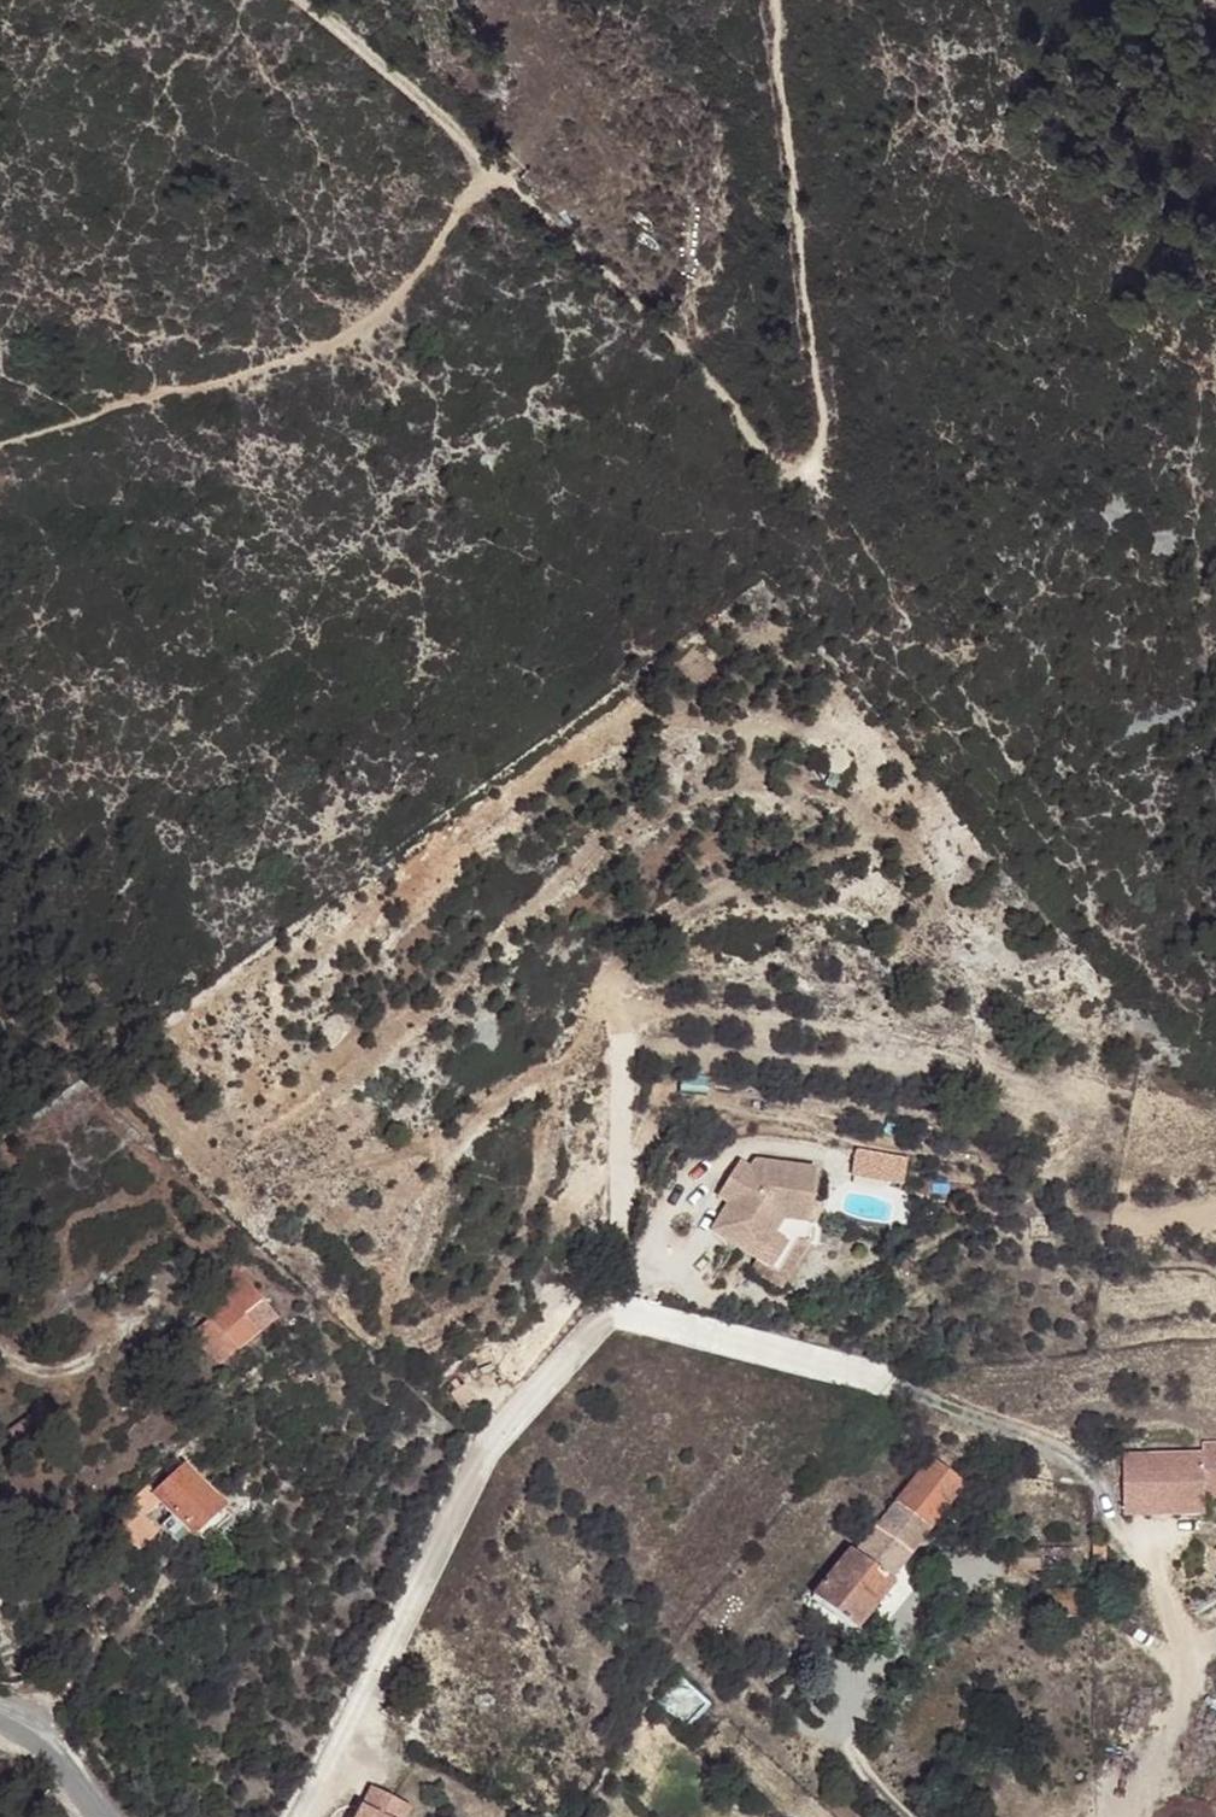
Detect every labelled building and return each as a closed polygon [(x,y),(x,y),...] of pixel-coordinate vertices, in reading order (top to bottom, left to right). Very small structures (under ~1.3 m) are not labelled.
[(852,1173),(904,1184),(910,1157),(858,1146),(852,1173)] [(731,1199),(719,1220),(739,1231),(734,1240),(760,1255),(775,1231),(786,1213),(787,1203),(812,1207),(817,1163),(757,1156),(752,1165),(741,1158),(724,1185),(736,1192),(731,1199)] [(720,1193),(731,1199),(736,1192),(724,1185),(720,1193)] [(812,1207),(787,1203),(786,1213),(811,1217),(812,1207)] [(719,1220),(714,1228),(734,1240),(739,1231),(719,1220)] [(775,1264),(790,1240),(775,1231),(760,1255),(775,1264)] [(242,1335),(281,1300),(242,1258),(203,1293),(213,1304),(242,1335)] [(223,1351),(242,1335),(213,1304),(196,1320),(223,1351)] [(1142,1445),(1143,1490),(1206,1490),(1215,1489),(1215,1435),(1205,1435),(1205,1444),(1142,1445)] [(930,1439),(855,1541),(891,1568),(967,1466),(930,1439)] [(1143,1490),(1142,1445),(1125,1445),(1126,1506),(1206,1505),(1206,1490),(1143,1490)] [(159,1532),(144,1516),(160,1501),(201,1540),(231,1507),(177,1456),(113,1523),(141,1551),(159,1532)] [(848,1536),(811,1585),(860,1623),(898,1572),(891,1568),(855,1541),(848,1536)] [(355,1773),(337,1816),(383,1816),(395,1789),(355,1773)]
